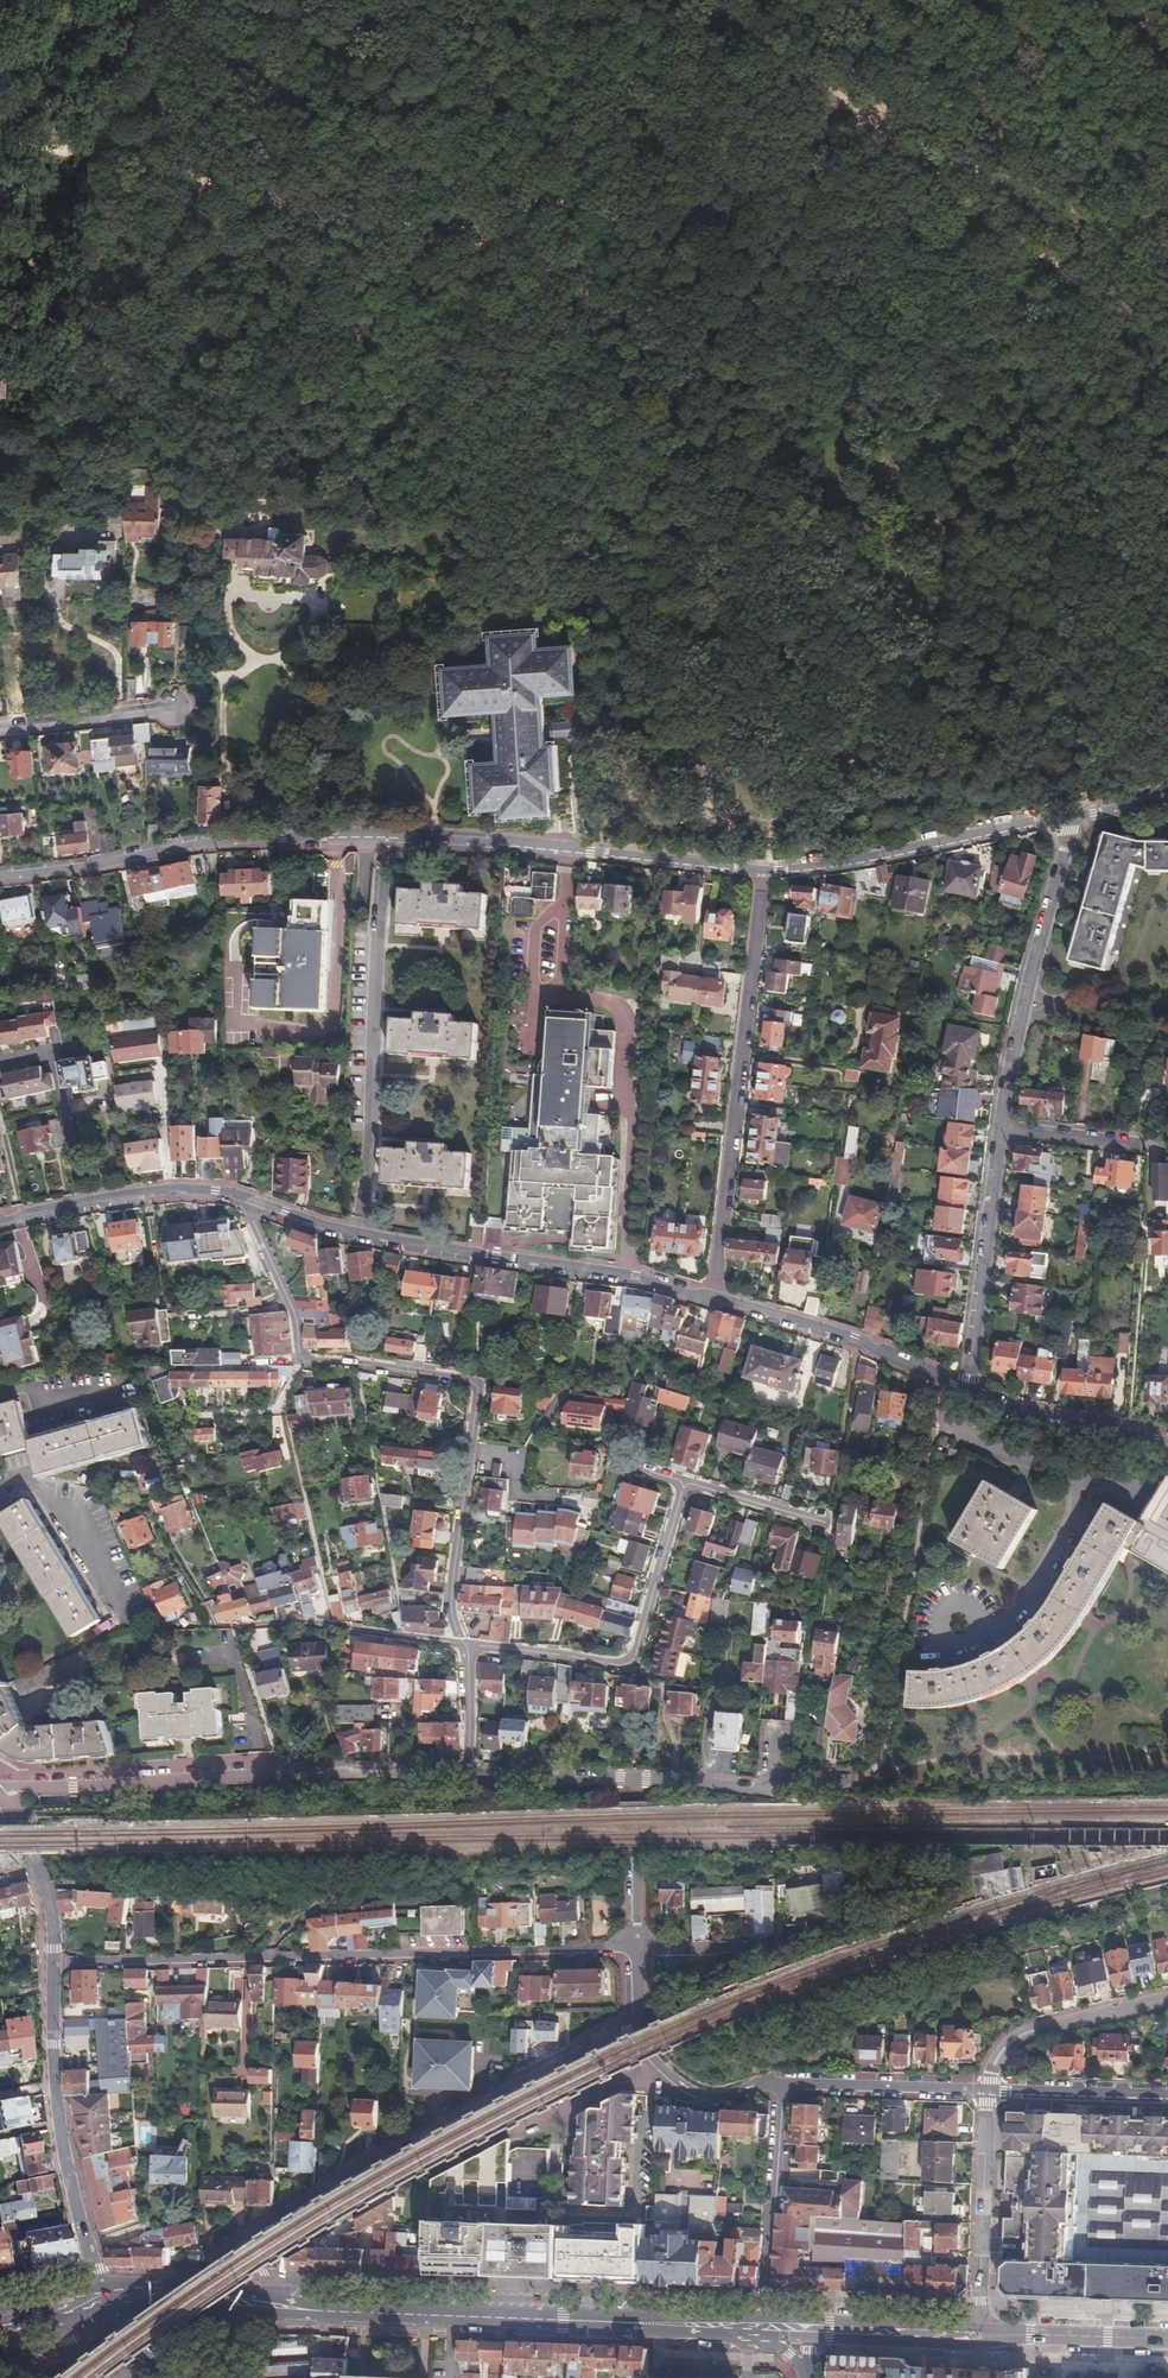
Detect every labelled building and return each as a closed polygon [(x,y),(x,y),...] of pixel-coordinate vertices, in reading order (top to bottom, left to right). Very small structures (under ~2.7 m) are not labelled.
[(139,537),(163,537),(163,493),(152,493),(152,505),(129,506),(130,513),(109,513),(109,522),(129,522),(129,538),(138,539),(139,537)] [(272,531),(226,529),(226,537),(231,537),(230,547),(246,548),(246,563),(298,566),(298,569),(304,573),(310,573),(315,570),(315,566),(329,567),(330,563),(337,563),(338,552),(331,552),(324,548),(309,547),(309,525),(283,524),(283,522),(281,519),(275,519),(272,521),(272,531)] [(118,561),(119,540),(102,540),(103,544),(99,544),(99,548),(94,548),(94,553),(61,551),(60,574),(75,575),(76,577),(102,577),(102,575),(111,575),(111,561),(118,561)] [(22,583),(20,553),(0,555),(0,585),(22,583)] [(546,737),(545,724),(565,722),(565,727),(577,726),(577,722),(581,721),(580,710),(576,710),(576,705),(564,706),(564,711),(544,712),(538,713),(537,699),(543,699),(575,697),(571,643),(571,637),(540,639),(538,618),(490,622),(493,655),(439,659),(442,705),(496,702),(499,752),(469,754),(473,801),(503,799),(505,811),(550,808),(548,784),(562,783),(558,736),(546,737)] [(147,643),(153,643),(154,624),(136,623),(136,659),(143,659),(143,646),(147,646),(147,643)] [(154,624),(153,643),(166,643),(167,646),(178,646),(178,624),(154,624)] [(8,716),(19,715),(17,699),(6,700),(8,716)] [(149,743),(148,723),(137,724),(137,734),(112,737),(115,759),(115,765),(138,762),(136,743),(149,743)] [(93,739),(93,730),(81,731),(83,751),(80,752),(80,744),(74,745),(72,743),(67,744),(67,745),(54,747),(54,752),(48,753),(50,771),(83,767),(82,763),(95,761),(93,739)] [(188,733),(188,737),(186,737),(186,744),(196,744),(195,733),(188,733)] [(115,759),(112,737),(93,739),(95,761),(115,759)] [(34,774),(31,746),(18,746),(19,751),(13,752),(15,776),(25,775),(27,778),(31,777),(32,774),(34,774)] [(149,748),(149,770),(196,770),(196,749),(149,748)] [(202,778),(202,822),(219,822),(220,787),(218,787),(218,779),(202,778)] [(101,846),(100,833),(98,804),(85,806),(86,819),(75,820),(77,832),(44,837),(45,844),(61,841),(62,851),(101,846)] [(25,832),(23,812),(0,814),(0,834),(25,832)] [(149,843),(159,841),(158,824),(149,824),(149,843)] [(1133,863),(1147,867),(1148,841),(1141,840),(1105,831),(1069,960),(1071,961),(1070,965),(1081,968),(1082,964),(1103,969),(1104,967),(1108,968),(1112,952),(1108,951),(1133,863)] [(102,853),(113,851),(111,832),(100,833),(101,846),(102,853)] [(1147,870),(1167,870),(1167,841),(1148,841),(1147,867),(1147,870)] [(1021,905),(1023,897),(1034,855),(1023,852),(1021,857),(1011,855),(1007,869),(993,865),(989,889),(1001,891),(999,899),(1021,905)] [(355,874),(355,858),(346,858),(345,873),(355,874)] [(977,893),(982,865),(952,860),(948,888),(977,893)] [(207,877),(207,863),(194,866),(197,879),(207,877)] [(885,863),(876,865),(879,880),(889,879),(885,863)] [(190,864),(162,870),(166,891),(168,902),(193,897),(196,892),(190,864)] [(166,891),(162,870),(132,877),(136,897),(166,891)] [(271,894),(269,873),(260,873),(260,870),(233,871),(233,874),(225,874),(226,895),(243,895),(243,903),(251,902),(251,895),(271,894)] [(554,902),(556,874),(534,873),(534,888),(515,887),(513,917),(535,919),(536,901),(554,902)] [(923,910),(929,879),(899,874),(893,904),(923,910)] [(486,917),(487,894),(471,893),(471,891),(467,890),(467,893),(461,893),(462,884),(427,882),(426,891),(421,891),(422,889),(417,889),(417,890),(402,889),(401,912),(398,913),(398,919),(400,919),(400,925),(423,926),(423,922),(437,923),(437,925),(446,925),(447,923),(462,924),(462,929),(485,930),(485,924),(487,924),(487,918),(486,917)] [(854,885),(823,882),(823,887),(821,903),(821,905),(852,908),(854,885)] [(632,884),(609,883),(607,910),(630,912),(632,884)] [(670,892),(661,891),(659,911),(679,913),(679,919),(694,920),(697,885),(672,884),(670,892)] [(605,887),(580,885),(578,910),(603,911),(605,887)] [(821,903),(823,887),(796,885),(795,896),(799,896),(798,906),(814,907),(815,902),(821,903)] [(653,906),(654,891),(645,891),(644,905),(653,906)] [(6,924),(35,918),(31,896),(2,902),(6,924)] [(64,925),(73,924),(70,909),(69,904),(72,904),(71,897),(68,898),(67,896),(45,900),(50,928),(64,925)] [(126,941),(121,908),(109,909),(108,902),(100,903),(99,899),(82,902),(83,906),(86,922),(93,921),(97,946),(126,941)] [(327,932),(328,902),(295,901),(294,931),(259,929),(256,1009),(324,1011),(327,932)] [(87,933),(86,922),(83,906),(70,909),(73,924),(64,925),(66,936),(87,933)] [(723,912),(708,911),(706,936),(730,939),(731,932),(732,932),(734,918),(733,918),(733,912),(732,911),(726,909),(723,912)] [(810,913),(791,911),(788,942),(807,944),(810,913)] [(174,935),(181,934),(180,928),(186,926),(185,920),(172,922),(174,935)] [(992,996),(1000,962),(1004,948),(990,944),(986,958),(971,953),(969,965),(966,965),(964,973),(961,972),(957,989),(976,993),(973,1011),(992,1015),(996,996),(992,996)] [(670,1000),(699,1002),(701,980),(701,978),(682,976),(682,973),(677,972),(679,955),(662,954),(660,971),(665,972),(663,991),(671,991),(670,1000)] [(722,962),(703,959),(702,969),(721,971),(722,962)] [(803,961),(778,959),(777,972),(791,974),(801,974),(803,961)] [(720,978),(721,971),(702,969),(702,976),(720,978)] [(770,971),(768,991),(789,993),(791,974),(777,972),(770,971)] [(701,980),(699,1002),(722,1004),(724,982),(701,980)] [(58,1024),(54,993),(43,995),(46,1013),(19,1017),(20,1019),(25,1040),(38,1038),(39,1041),(46,1040),(46,1037),(51,1036),(49,1026),(58,1024)] [(157,1009),(155,999),(144,1001),(147,1011),(157,1009)] [(910,1011),(912,1005),(900,1003),(898,1009),(910,1011)] [(899,1031),(901,1017),(890,1014),(891,1007),(875,1004),(870,1030),(876,1032),(873,1047),(867,1046),(864,1065),(891,1071),(895,1049),(897,1050),(901,1031),(899,1031)] [(785,1025),(786,1011),(768,1009),(764,1043),(782,1045),(784,1033),(788,1033),(789,1025),(785,1025)] [(841,1010),(835,1010),(831,1013),(830,1021),(834,1024),(840,1025),(844,1021),(845,1014),(841,1010)] [(477,1059),(479,1023),(455,1022),(455,1015),(417,1012),(416,1020),(394,1019),(393,1054),(414,1055),(414,1053),(429,1053),(429,1056),(439,1057),(439,1054),(454,1054),(454,1058),(477,1059)] [(593,1015),(554,1012),(550,1012),(546,1077),(535,1076),(531,1076),(528,1130),(503,1128),(501,1151),(514,1152),(514,1153),(509,1153),(504,1232),(521,1234),(521,1229),(523,1229),(523,1232),(530,1233),(530,1230),(532,1230),(531,1234),(550,1236),(550,1231),(571,1233),(570,1251),(588,1253),(588,1248),(589,1248),(589,1251),(597,1252),(597,1249),(599,1249),(599,1254),(616,1255),(621,1161),(616,1160),(616,1158),(608,1158),(608,1144),(604,1144),(604,1141),(600,1141),(602,1113),(590,1112),(596,1015),(593,1015)] [(795,1014),(793,1026),(802,1027),(804,1015),(795,1014)] [(152,1016),(122,1020),(123,1028),(153,1024),(152,1016)] [(214,1039),(213,1016),(189,1017),(189,1031),(172,1032),(173,1050),(184,1050),(184,1053),(205,1052),(204,1040),(214,1039)] [(25,1040),(20,1019),(0,1022),(0,1047),(2,1047),(2,1050),(11,1048),(10,1045),(25,1043),(25,1040)] [(944,1052),(973,1058),(979,1031),(950,1024),(944,1052)] [(160,1052),(157,1031),(110,1037),(113,1059),(160,1052)] [(1069,1040),(1071,1033),(1061,1031),(1060,1038),(1069,1040)] [(721,1038),(700,1035),(699,1043),(699,1046),(720,1049),(721,1038)] [(1114,1041),(1085,1035),(1082,1058),(1112,1062),(1114,1041)] [(698,1061),(696,1079),(720,1082),(722,1059),(708,1057),(708,1053),(699,1052),(699,1046),(699,1043),(684,1042),(682,1060),(698,1061)] [(57,1063),(62,1087),(74,1085),(76,1092),(97,1088),(96,1081),(107,1078),(103,1054),(57,1063)] [(338,1087),(339,1064),(314,1062),(314,1056),(297,1056),(295,1090),(307,1091),(307,1101),(326,1102),(327,1087),(338,1087)] [(762,1063),(760,1082),(785,1085),(786,1073),(791,1074),(792,1067),(762,1063)] [(43,1066),(34,1068),(33,1065),(27,1066),(28,1069),(19,1071),(18,1069),(12,1070),(13,1073),(4,1075),(6,1084),(0,1086),(0,1100),(0,1101),(55,1089),(52,1073),(45,1075),(43,1066)] [(859,1069),(847,1067),(845,1078),(851,1080),(851,1085),(857,1086),(859,1069)] [(1091,1068),(1090,1078),(1100,1079),(1102,1069),(1091,1068)] [(115,1085),(119,1108),(156,1102),(154,1081),(139,1082),(139,1079),(131,1080),(131,1083),(115,1085)] [(720,1082),(696,1079),(694,1101),(718,1103),(720,1082)] [(785,1085),(760,1082),(758,1098),(783,1100),(785,1085)] [(939,1118),(974,1122),(977,1087),(942,1087),(939,1118)] [(1040,1089),(1026,1089),(1026,1091),(1024,1091),(1022,1104),(1031,1105),(1030,1110),(1037,1112),(1037,1115),(1050,1117),(1051,1113),(1063,1114),(1065,1096),(1040,1093),(1040,1089)] [(900,1113),(908,1114),(909,1106),(901,1105),(900,1113)] [(785,1108),(770,1106),(769,1115),(784,1117),(785,1108)] [(25,1152),(65,1145),(59,1108),(45,1111),(47,1124),(40,1125),(39,1120),(27,1123),(28,1128),(20,1130),(25,1152)] [(755,1123),(753,1137),(778,1140),(781,1120),(762,1118),(762,1114),(752,1113),(751,1122),(755,1123)] [(906,1121),(908,1114),(900,1113),(899,1121),(906,1121)] [(223,1139),(226,1139),(226,1130),(225,1117),(213,1117),(213,1130),(210,1134),(210,1136),(201,1137),(203,1178),(212,1178),(212,1157),(224,1157),(223,1139)] [(252,1118),(225,1117),(226,1130),(252,1129),(252,1118)] [(173,1159),(196,1157),(194,1123),(190,1123),(190,1126),(173,1127),(173,1159)] [(946,1147),(970,1150),(973,1126),(949,1123),(946,1147)] [(853,1159),(859,1128),(847,1126),(841,1157),(853,1159)] [(252,1129),(226,1130),(226,1139),(227,1179),(238,1180),(237,1166),(246,1166),(246,1145),(253,1144),(252,1129)] [(778,1140),(753,1137),(751,1152),(747,1152),(747,1161),(755,1162),(755,1158),(773,1160),(773,1164),(779,1164),(781,1169),(784,1170),(786,1168),(786,1166),(788,1166),(790,1141),(778,1140)] [(126,1143),(131,1167),(143,1165),(143,1172),(161,1169),(159,1138),(126,1143)] [(897,1172),(903,1142),(895,1141),(890,1171),(897,1172)] [(468,1189),(470,1153),(448,1152),(448,1145),(409,1143),(408,1150),(387,1149),(386,1151),(383,1151),(382,1159),(385,1159),(384,1184),(406,1186),(406,1183),(421,1184),(421,1186),(431,1187),(432,1184),(446,1184),(446,1188),(468,1189)] [(1039,1152),(1039,1149),(1017,1146),(1014,1170),(1035,1173),(1034,1186),(1047,1187),(1050,1162),(1047,1162),(1048,1153),(1039,1152)] [(965,1173),(968,1154),(943,1151),(940,1170),(965,1173)] [(307,1192),(307,1160),(279,1161),(279,1192),(307,1192)] [(848,1176),(850,1162),(840,1160),(838,1174),(848,1176)] [(1107,1169),(1095,1168),(1094,1180),(1094,1182),(1130,1186),(1131,1178),(1134,1178),(1135,1173),(1132,1173),(1133,1163),(1109,1160),(1107,1169)] [(1157,1165),(1157,1205),(1167,1205),(1167,1220),(1167,1165),(1157,1165)] [(749,1168),(747,1179),(768,1181),(777,1182),(779,1174),(776,1174),(773,1169),(765,1168),(765,1170),(749,1168)] [(890,1171),(887,1191),(894,1192),(897,1172),(890,1171)] [(964,1209),(968,1180),(943,1178),(942,1189),(938,1189),(938,1194),(941,1194),(940,1206),(964,1209)] [(747,1179),(744,1179),(742,1195),(750,1196),(756,1197),(766,1198),(768,1181),(747,1179)] [(1094,1182),(1094,1180),(1085,1179),(1084,1192),(1092,1193),(1094,1182)] [(1034,1186),(1024,1185),(1021,1211),(1044,1213),(1047,1187),(1034,1186)] [(878,1230),(882,1203),(847,1197),(843,1224),(878,1230)] [(1090,1218),(1091,1205),(1091,1204),(1083,1204),(1082,1217),(1090,1218)] [(961,1233),(964,1209),(940,1206),(937,1206),(934,1229),(961,1233)] [(1021,1211),(1020,1211),(1017,1214),(1017,1218),(1019,1220),(1018,1227),(1017,1236),(1021,1237),(1020,1243),(1040,1245),(1044,1213),(1021,1211)] [(784,1216),(761,1213),(759,1227),(783,1229),(784,1216)] [(221,1221),(199,1223),(199,1225),(203,1254),(226,1251),(227,1260),(228,1264),(246,1262),(246,1258),(249,1257),(251,1256),(239,1228),(232,1228),(231,1220),(229,1215),(226,1214),(222,1216),(221,1221)] [(502,1217),(472,1215),(471,1225),(502,1227),(502,1217)] [(1085,1258),(1090,1218),(1082,1217),(1079,1217),(1074,1257),(1085,1258)] [(1155,1220),(1155,1263),(1162,1263),(1162,1255),(1167,1255),(1167,1220),(1155,1220)] [(113,1246),(113,1253),(142,1248),(138,1223),(110,1226),(110,1228),(104,1230),(106,1247),(113,1246)] [(655,1251),(678,1253),(681,1225),(658,1224),(655,1251)] [(203,1254),(199,1225),(165,1229),(169,1259),(203,1255),(203,1254)] [(681,1225),(678,1253),(699,1255),(701,1227),(681,1225)] [(484,1229),(483,1242),(499,1242),(500,1230),(484,1229)] [(52,1237),(58,1264),(80,1260),(78,1251),(89,1249),(86,1231),(52,1237)] [(306,1235),(296,1232),(291,1246),(308,1252),(322,1257),(321,1251),(319,1240),(306,1235)] [(730,1239),(728,1256),(760,1260),(762,1261),(764,1243),(754,1242),(755,1238),(740,1236),(740,1241),(730,1239)] [(958,1262),(960,1242),(939,1239),(937,1259),(958,1262)] [(3,1287),(10,1286),(9,1284),(22,1281),(20,1276),(23,1275),(15,1242),(0,1246),(0,1288),(3,1287)] [(762,1261),(779,1263),(781,1245),(764,1243),(762,1261)] [(142,1248),(113,1253),(115,1265),(143,1261),(142,1248)] [(321,1251),(322,1257),(324,1275),(343,1272),(339,1248),(321,1251)] [(811,1279),(814,1254),(787,1251),(784,1279),(795,1281),(795,1278),(811,1279)] [(322,1257),(308,1252),(311,1273),(309,1274),(311,1284),(325,1282),(324,1275),(322,1257)] [(1033,1252),(1033,1255),(1011,1252),(1009,1262),(1007,1262),(1006,1270),(1008,1271),(1008,1273),(1031,1276),(1031,1277),(1046,1278),(1048,1254),(1033,1252)] [(376,1278),(373,1253),(350,1256),(354,1281),(376,1278)] [(397,1272),(399,1262),(386,1259),(383,1270),(397,1272)] [(861,1308),(868,1265),(859,1264),(852,1306),(861,1308)] [(519,1299),(522,1273),(485,1268),(481,1294),(519,1299)] [(957,1287),(958,1276),(918,1270),(915,1293),(951,1298),(953,1287),(957,1287)] [(433,1299),(437,1277),(408,1273),(405,1295),(433,1299)] [(455,1279),(437,1277),(433,1299),(451,1301),(455,1279)] [(1044,1287),(1015,1283),(1011,1313),(1036,1316),(1040,1316),(1044,1287)] [(259,1284),(229,1287),(230,1307),(243,1306),(243,1300),(260,1298),(259,1284)] [(564,1314),(567,1290),(540,1286),(537,1310),(564,1314)] [(622,1322),(626,1287),(617,1286),(616,1294),(588,1291),(587,1303),(588,1303),(586,1316),(604,1318),(602,1333),(620,1335),(622,1322)] [(673,1307),(675,1299),(657,1294),(652,1309),(650,1317),(649,1321),(665,1326),(671,1307),(673,1307)] [(650,1317),(652,1309),(648,1309),(649,1297),(627,1295),(625,1315),(650,1317)] [(810,1296),(808,1313),(816,1316),(818,1297),(810,1296)] [(329,1302),(296,1303),(299,1310),(330,1310),(329,1302)] [(866,1317),(881,1320),(882,1308),(868,1304),(866,1317)] [(680,1307),(680,1309),(673,1307),(671,1307),(665,1326),(661,1340),(677,1344),(685,1317),(687,1309),(680,1307)] [(934,1308),(932,1318),(949,1321),(950,1311),(934,1308)] [(167,1313),(166,1309),(157,1310),(157,1309),(129,1312),(132,1334),(141,1333),(145,1329),(148,1332),(145,1335),(147,1348),(161,1345),(162,1343),(171,1341),(168,1321),(167,1313)] [(330,1310),(299,1310),(302,1318),(315,1319),(315,1323),(332,1323),(330,1310)] [(319,1333),(321,1348),(351,1348),(349,1332),(346,1332),(345,1329),(342,1329),(340,1310),(330,1310),(332,1323),(332,1327),(330,1327),(330,1333),(319,1333)] [(182,1312),(167,1313),(168,1321),(183,1320),(182,1312)] [(289,1319),(286,1312),(254,1316),(259,1365),(261,1365),(269,1365),(272,1365),(272,1353),(279,1353),(279,1357),(292,1357),(292,1352),(289,1319)] [(731,1373),(746,1320),(717,1312),(712,1330),(710,1336),(729,1342),(727,1349),(723,1348),(722,1352),(726,1354),(721,1370),(731,1373)] [(13,1317),(0,1321),(0,1369),(3,1368),(4,1371),(37,1362),(32,1345),(35,1344),(32,1333),(32,1330),(29,1331),(23,1314),(13,1317)] [(703,1360),(710,1336),(712,1330),(692,1324),(693,1319),(685,1317),(677,1344),(675,1352),(703,1360)] [(864,1331),(878,1337),(881,1320),(866,1317),(864,1331)] [(929,1329),(962,1336),(963,1324),(949,1321),(932,1318),(923,1317),(921,1328),(929,1329)] [(1070,1335),(1072,1321),(1062,1320),(1060,1334),(1070,1335)] [(303,1326),(304,1348),(321,1348),(319,1333),(318,1327),(315,1327),(315,1323),(304,1323),(304,1326),(303,1326)] [(927,1341),(960,1348),(962,1336),(929,1329),(927,1341)] [(416,1344),(416,1343),(400,1340),(400,1337),(392,1336),(393,1339),(389,1339),(387,1351),(401,1353),(401,1350),(415,1352),(416,1344)] [(1008,1367),(1018,1368),(1022,1341),(1012,1339),(1011,1344),(998,1342),(997,1351),(993,1351),(992,1361),(995,1361),(994,1370),(1007,1372),(1008,1367)] [(1089,1357),(1091,1339),(1078,1339),(1076,1372),(1065,1372),(1064,1393),(1086,1395),(1089,1357)] [(415,1352),(414,1360),(425,1361),(427,1346),(416,1344),(415,1352)] [(843,1350),(826,1344),(815,1384),(834,1390),(837,1393),(846,1395),(851,1362),(852,1352),(843,1350)] [(1128,1367),(1129,1347),(1123,1346),(1119,1346),(1117,1366),(1128,1367)] [(795,1390),(804,1361),(757,1348),(748,1376),(795,1390)] [(1038,1358),(1034,1381),(1051,1384),(1055,1351),(1039,1348),(1038,1358)] [(1020,1379),(1034,1381),(1038,1358),(1033,1358),(1034,1350),(1024,1349),(1020,1379)] [(174,1365),(186,1365),(193,1365),(198,1365),(203,1365),(212,1365),(220,1365),(220,1359),(219,1350),(200,1350),(200,1354),(187,1354),(187,1350),(172,1351),(174,1365)] [(115,1352),(98,1355),(99,1363),(116,1361),(115,1352)] [(1113,1359),(1089,1357),(1086,1395),(1110,1396),(1113,1359)] [(949,1368),(957,1372),(959,1361),(955,1360),(950,1363),(949,1368)] [(877,1365),(859,1362),(856,1381),(861,1382),(874,1384),(877,1365)] [(172,1365),(139,1365),(145,1382),(154,1380),(161,1402),(174,1397),(175,1395),(178,1392),(178,1386),(194,1386),(193,1370),(193,1365),(186,1365),(186,1373),(172,1373),(172,1365)] [(193,1370),(194,1386),(194,1387),(213,1386),(212,1370),(212,1365),(203,1365),(203,1369),(193,1370)] [(231,1365),(222,1365),(222,1369),(212,1370),(213,1386),(233,1386),(231,1365)] [(250,1369),(250,1365),(243,1365),(231,1365),(233,1386),(250,1386),(250,1383),(250,1369)] [(269,1365),(261,1365),(261,1369),(250,1369),(250,1383),(250,1386),(270,1386),(269,1365)] [(292,1365),(272,1365),(269,1365),(270,1386),(278,1386),(278,1374),(288,1374),(292,1365)] [(518,1387),(519,1377),(499,1374),(498,1385),(518,1387)] [(1147,1377),(1146,1399),(1167,1400),(1167,1378),(1147,1377)] [(426,1381),(425,1390),(421,1416),(441,1419),(443,1410),(442,1409),(443,1398),(441,1393),(442,1384),(426,1381)] [(693,1397),(695,1390),(695,1389),(667,1381),(664,1389),(690,1397),(693,1397)] [(876,1384),(874,1384),(861,1382),(859,1391),(857,1409),(854,1409),(853,1415),(855,1416),(854,1428),(870,1430),(876,1384)] [(687,1410),(690,1397),(664,1389),(663,1391),(635,1383),(624,1420),(644,1426),(644,1424),(651,1426),(658,1402),(687,1410)] [(627,1400),(631,1386),(627,1384),(623,1399),(627,1400)] [(297,1414),(288,1416),(291,1430),(315,1426),(314,1414),(353,1410),(350,1390),(333,1391),(332,1385),(327,1385),(327,1389),(306,1391),(306,1389),(301,1389),(301,1397),(295,1398),(297,1414)] [(518,1420),(522,1390),(495,1387),(493,1412),(508,1414),(508,1419),(518,1420)] [(421,1416),(425,1390),(418,1389),(417,1398),(386,1392),(384,1404),(392,1406),(391,1412),(401,1413),(402,1412),(403,1408),(409,1409),(409,1414),(421,1416)] [(546,1410),(556,1392),(545,1391),(538,1405),(546,1410)] [(902,1419),(906,1395),(883,1392),(880,1416),(902,1419)] [(623,1399),(585,1394),(584,1403),(570,1401),(565,1410),(564,1422),(601,1428),(607,1406),(624,1411),(627,1400),(623,1399)] [(137,1412),(117,1417),(116,1412),(109,1414),(111,1419),(92,1424),(92,1423),(65,1431),(63,1426),(57,1428),(58,1433),(31,1441),(27,1428),(32,1426),(30,1419),(25,1420),(19,1401),(2,1406),(1,1403),(0,1404),(0,1449),(2,1456),(31,1447),(39,1474),(100,1456),(101,1458),(147,1444),(137,1412)] [(752,1448),(757,1431),(726,1422),(719,1445),(750,1454),(752,1448)] [(670,1468),(684,1472),(686,1465),(696,1468),(700,1453),(703,1453),(705,1447),(702,1446),(706,1435),(682,1428),(670,1468)] [(438,1476),(439,1471),(443,1471),(446,1448),(424,1446),(386,1441),(383,1456),(387,1456),(386,1461),(388,1466),(399,1467),(401,1465),(421,1468),(421,1469),(420,1476),(432,1478),(432,1475),(438,1476)] [(462,1450),(463,1443),(448,1441),(447,1449),(462,1450)] [(273,1447),(255,1452),(243,1454),(247,1473),(255,1471),(256,1473),(282,1467),(281,1464),(285,1463),(280,1444),(273,1444),(273,1447)] [(836,1474),(838,1458),(839,1451),(806,1447),(804,1467),(815,1468),(815,1470),(836,1474)] [(614,1449),(606,1448),(603,1457),(607,1458),(605,1465),(609,1466),(613,1452),(614,1449)] [(784,1456),(752,1448),(750,1454),(745,1474),(776,1483),(784,1456)] [(957,1463),(958,1450),(947,1449),(945,1462),(957,1463)] [(594,1480),(597,1454),(588,1452),(587,1455),(576,1454),(573,1477),(594,1480)] [(613,1452),(609,1466),(608,1468),(622,1472),(626,1456),(613,1452)] [(886,1458),(875,1456),(874,1463),(885,1465),(886,1458)] [(494,1463),(493,1476),(507,1476),(508,1464),(494,1463)] [(371,1497),(368,1475),(344,1479),(349,1501),(371,1497)] [(1148,1507),(1139,1522),(1124,1547),(1167,1572),(1167,1476),(1166,1476),(1156,1493),(1152,1500),(1148,1507)] [(503,1482),(476,1478),(475,1482),(502,1486),(503,1482)] [(1034,1511),(1015,1499),(1011,1504),(1002,1499),(1004,1493),(987,1482),(952,1540),(971,1550),(974,1545),(984,1551),(981,1557),(1000,1568),(1034,1511)] [(796,1486),(786,1483),(781,1500),(791,1503),(796,1486)] [(651,1513),(653,1514),(660,1493),(626,1484),(619,1504),(651,1513)] [(492,1511),(507,1513),(508,1493),(492,1491),(492,1487),(483,1486),(480,1510),(484,1510),(484,1514),(491,1515),(492,1511)] [(843,1528),(855,1530),(861,1493),(848,1491),(845,1507),(842,1507),(841,1517),(844,1518),(843,1528)] [(157,1513),(159,1518),(165,1515),(171,1530),(194,1521),(190,1509),(183,1492),(151,1499),(157,1513)] [(1011,1504),(1015,1499),(1004,1493),(1002,1499),(1011,1504)] [(422,1503),(452,1506),(452,1497),(423,1494),(422,1503)] [(406,1498),(382,1496),(384,1507),(404,1509),(406,1498)] [(150,1516),(157,1513),(151,1499),(143,1500),(150,1516)] [(30,1567),(34,1573),(40,1583),(48,1597),(47,1598),(51,1604),(57,1613),(61,1619),(68,1629),(70,1628),(74,1634),(100,1618),(90,1603),(94,1600),(90,1594),(86,1596),(77,1580),(78,1579),(63,1556),(68,1553),(64,1546),(59,1549),(38,1516),(43,1513),(40,1507),(34,1510),(28,1500),(3,1515),(0,1517),(20,1550),(30,1567)] [(308,1519),(304,1502),(275,1508),(278,1524),(288,1521),(289,1526),(297,1524),(297,1521),(308,1519)] [(651,1513),(619,1504),(613,1502),(607,1525),(644,1536),(651,1513)] [(1124,1547),(1139,1522),(1107,1504),(1077,1554),(1053,1595),(1085,1613),(1098,1594),(1124,1547)] [(108,1507),(113,1518),(120,1515),(116,1506),(108,1507)] [(894,1530),(897,1511),(867,1506),(865,1525),(894,1530)] [(519,1522),(506,1521),(505,1540),(518,1540),(518,1544),(539,1544),(539,1541),(559,1542),(559,1538),(567,1539),(574,1542),(586,1546),(590,1531),(581,1529),(584,1514),(574,1508),(561,1508),(561,1511),(540,1511),(540,1514),(519,1513),(519,1522)] [(709,1534),(714,1515),(705,1512),(705,1510),(697,1508),(696,1510),(694,1509),(688,1528),(709,1534)] [(437,1512),(417,1510),(413,1545),(433,1546),(437,1512)] [(152,1536),(142,1513),(129,1519),(128,1517),(120,1520),(121,1522),(119,1523),(119,1524),(117,1525),(124,1537),(128,1536),(132,1545),(152,1536)] [(725,1538),(710,1534),(705,1551),(715,1554),(717,1548),(736,1553),(739,1542),(750,1546),(757,1521),(746,1518),(744,1524),(731,1520),(725,1538)] [(377,1521),(341,1528),(343,1539),(347,1538),(350,1549),(383,1542),(380,1529),(378,1529),(377,1521)] [(788,1571),(799,1528),(790,1525),(789,1529),(776,1526),(771,1544),(782,1547),(777,1567),(788,1571)] [(643,1571),(650,1546),(626,1540),(622,1550),(627,1552),(624,1565),(643,1571)] [(815,1577),(821,1553),(810,1550),(811,1546),(806,1545),(805,1548),(798,1547),(792,1572),(815,1577)] [(971,1550),(981,1557),(984,1551),(974,1545),(971,1550)] [(266,1590),(271,1588),(276,1607),(300,1601),(297,1594),(300,1593),(291,1567),(286,1553),(279,1556),(281,1570),(270,1572),(262,1563),(256,1565),(262,1579),(266,1590)] [(320,1572),(317,1558),(301,1563),(302,1567),(299,1568),(298,1564),(291,1567),(300,1593),(301,1597),(309,1594),(314,1594),(318,1593),(320,1590),(315,1574),(320,1572)] [(417,1589),(429,1591),(430,1580),(436,1580),(438,1560),(424,1558),(424,1564),(415,1563),(414,1573),(406,1579),(406,1584),(398,1583),(399,1588),(417,1589)] [(245,1598),(248,1613),(276,1607),(271,1588),(266,1590),(262,1579),(247,1585),(243,1579),(245,1571),(241,1562),(232,1566),(229,1561),(223,1559),(219,1561),(223,1569),(228,1581),(229,1584),(236,1581),(239,1588),(232,1591),(236,1600),(245,1598)] [(609,1559),(607,1565),(618,1569),(620,1562),(609,1559)] [(352,1575),(348,1560),(339,1562),(350,1611),(360,1609),(352,1575)] [(693,1592),(711,1596),(719,1567),(697,1561),(689,1591),(693,1592)] [(618,1569),(607,1565),(605,1573),(615,1576),(618,1569)] [(753,1583),(756,1570),(737,1565),(729,1589),(748,1594),(753,1583)] [(205,1578),(211,1589),(228,1581),(223,1569),(205,1578)] [(484,1570),(467,1569),(465,1584),(482,1586),(484,1570)] [(365,1595),(360,1574),(352,1575),(360,1609),(372,1607),(373,1612),(382,1610),(394,1607),(390,1589),(365,1595)] [(610,1594),(609,1598),(628,1604),(631,1593),(635,1594),(637,1587),(633,1586),(635,1579),(619,1574),(613,1594),(610,1594)] [(894,1594),(897,1576),(891,1575),(890,1579),(888,1579),(886,1593),(894,1594)] [(143,1587),(149,1599),(157,1596),(165,1613),(185,1604),(176,1583),(170,1586),(165,1578),(143,1587)] [(514,1589),(461,1585),(459,1607),(460,1612),(494,1615),(493,1636),(492,1641),(510,1643),(514,1589)] [(566,1618),(571,1600),(572,1596),(568,1588),(523,1585),(521,1621),(564,1624),(566,1618)] [(399,1588),(401,1600),(416,1601),(417,1589),(399,1588)] [(219,1619),(248,1613),(245,1598),(236,1600),(232,1591),(231,1589),(219,1592),(221,1596),(218,1597),(220,1603),(216,1605),(219,1619)] [(699,1622),(708,1624),(711,1596),(693,1592),(688,1615),(699,1617),(699,1622)] [(339,1593),(329,1595),(334,1620),(346,1622),(339,1593)] [(766,1594),(765,1602),(781,1603),(782,1595),(766,1594)] [(1085,1613),(1053,1595),(1047,1601),(1078,1622),(1085,1613)] [(708,1624),(707,1632),(723,1633),(725,1598),(711,1596),(708,1624)] [(600,1608),(571,1600),(566,1618),(576,1622),(575,1626),(583,1629),(585,1624),(600,1629),(609,1598),(604,1597),(600,1608)] [(600,1629),(631,1638),(635,1621),(633,1620),(637,1607),(628,1604),(609,1598),(600,1629)] [(742,1682),(761,1683),(762,1658),(763,1639),(763,1602),(749,1600),(747,1600),(747,1634),(753,1634),(752,1664),(742,1664),(742,1682)] [(1078,1622),(1047,1601),(1033,1620),(1019,1634),(1042,1661),(1049,1656),(1063,1642),(1078,1622)] [(304,1606),(308,1617),(316,1615),(311,1603),(304,1606)] [(407,1629),(446,1635),(447,1627),(442,1620),(439,1621),(440,1611),(431,1611),(431,1603),(424,1603),(424,1605),(426,1606),(425,1607),(422,1607),(422,1609),(425,1609),(425,1614),(403,1612),(407,1629)] [(674,1608),(658,1604),(656,1612),(672,1616),(674,1608)] [(402,1626),(399,1611),(391,1613),(394,1628),(402,1626)] [(695,1621),(672,1616),(670,1625),(666,1624),(661,1647),(683,1651),(686,1635),(691,1637),(695,1621)] [(762,1658),(798,1662),(799,1649),(779,1647),(779,1640),(798,1641),(801,1621),(771,1618),(769,1639),(763,1639),(762,1658)] [(835,1655),(837,1633),(818,1631),(816,1653),(818,1654),(835,1655)] [(1042,1661),(1019,1634),(1007,1644),(1006,1644),(1025,1674),(1034,1668),(1042,1661)] [(360,1641),(357,1658),(357,1662),(356,1668),(368,1670),(369,1665),(379,1667),(382,1645),(360,1641)] [(329,1667),(327,1642),(291,1645),(294,1671),(329,1667)] [(1016,1681),(1025,1674),(1006,1644),(997,1650),(985,1657),(964,1664),(975,1700),(996,1692),(1016,1681)] [(270,1648),(274,1664),(283,1661),(279,1645),(270,1648)] [(418,1651),(382,1645),(379,1667),(414,1672),(418,1651)] [(689,1664),(691,1653),(683,1651),(661,1647),(659,1646),(653,1671),(683,1678),(686,1664),(689,1664)] [(260,1651),(264,1667),(274,1664),(270,1648),(260,1651)] [(21,1696),(89,1667),(84,1651),(29,1675),(14,1681),(21,1696)] [(835,1655),(818,1654),(817,1669),(824,1669),(828,1675),(834,1676),(837,1656),(835,1655)] [(357,1658),(337,1656),(335,1675),(347,1675),(348,1662),(357,1662),(357,1658)] [(761,1683),(761,1719),(792,1722),(794,1694),(796,1692),(798,1662),(762,1658),(761,1683)] [(532,1677),(534,1661),(527,1660),(523,1659),(521,1681),(531,1681),(532,1677)] [(564,1704),(568,1666),(559,1664),(557,1679),(554,1714),(562,1715),(563,1703),(564,1704)] [(964,1701),(975,1700),(964,1664),(955,1666),(964,1701)] [(504,1693),(506,1672),(499,1672),(498,1665),(485,1665),(485,1669),(483,1670),(482,1689),(494,1689),(494,1692),(504,1693)] [(956,1703),(964,1701),(955,1666),(948,1667),(929,1669),(910,1668),(908,1705),(932,1705),(956,1703)] [(279,1696),(291,1692),(284,1667),(258,1676),(266,1698),(278,1693),(279,1696)] [(614,1689),(619,1689),(620,1675),(608,1672),(607,1678),(612,1681),(614,1686),(614,1689)] [(831,1702),(846,1705),(849,1686),(851,1687),(852,1676),(842,1674),(841,1677),(834,1676),(831,1702)] [(650,1699),(659,1700),(660,1682),(637,1677),(620,1675),(619,1689),(618,1708),(648,1711),(650,1699)] [(405,1678),(374,1677),(374,1696),(401,1696),(402,1686),(405,1686),(405,1678)] [(528,1712),(554,1714),(557,1679),(532,1677),(531,1681),(528,1712)] [(405,1678),(405,1686),(405,1697),(413,1698),(413,1691),(414,1678),(405,1678)] [(413,1698),(412,1712),(421,1713),(421,1709),(433,1710),(433,1698),(438,1698),(438,1692),(447,1692),(447,1680),(421,1679),(421,1683),(424,1684),(424,1691),(413,1691),(413,1698)] [(686,1695),(687,1687),(660,1682),(659,1700),(670,1701),(669,1715),(692,1716),(692,1714),(699,1714),(700,1707),(696,1706),(697,1695),(686,1695)] [(116,1753),(106,1720),(32,1727),(26,1724),(8,1688),(10,1686),(9,1683),(5,1685),(0,1687),(0,1744),(6,1750),(17,1757),(27,1760),(41,1760),(116,1753)] [(604,1714),(606,1687),(573,1685),(571,1711),(604,1714)] [(218,1711),(217,1702),(214,1702),(212,1690),(197,1691),(196,1693),(190,1693),(191,1703),(178,1705),(176,1693),(160,1695),(160,1693),(142,1694),(143,1708),(145,1708),(148,1738),(162,1737),(163,1736),(170,1736),(171,1738),(205,1736),(206,1734),(222,1732),(220,1711),(218,1711)] [(857,1718),(846,1705),(831,1702),(829,1716),(835,1723),(834,1732),(833,1741),(846,1743),(850,1739),(852,1742),(861,1735),(859,1732),(861,1730),(854,1721),(857,1718)] [(364,1722),(371,1722),(371,1706),(328,1706),(334,1722),(364,1722)] [(739,1752),(742,1714),(718,1712),(717,1731),(708,1731),(708,1740),(716,1740),(715,1750),(739,1752)] [(526,1740),(528,1721),(503,1720),(502,1722),(501,1738),(526,1740)] [(447,1748),(460,1747),(460,1721),(422,1722),(422,1742),(440,1741),(440,1735),(447,1735),(447,1748)] [(501,1738),(502,1722),(487,1721),(485,1748),(501,1749),(501,1738)] [(334,1722),(346,1753),(356,1750),(357,1751),(360,1749),(356,1740),(364,1737),(364,1749),(379,1749),(379,1734),(364,1733),(364,1722),(334,1722)] [(822,1748),(825,1727),(814,1726),(812,1747),(822,1748)] [(537,1765),(549,1765),(551,1745),(539,1745),(537,1765)] [(1005,1868),(1002,1852),(964,1860),(968,1877),(973,1876),(977,1895),(1026,1885),(1022,1865),(1005,1868)] [(1060,1874),(1057,1861),(1034,1866),(1037,1879),(1060,1874)] [(694,1889),(696,1940),(709,1940),(708,1914),(747,1912),(749,1931),(765,1931),(765,1937),(774,1936),(774,1883),(765,1884),(765,1885),(752,1885),(752,1888),(748,1888),(748,1886),(694,1889)] [(829,1909),(825,1883),(788,1890),(792,1915),(829,1909)] [(27,1885),(8,1888),(11,1909),(31,1906),(27,1885)] [(665,1890),(661,1892),(661,1900),(670,1900),(670,1907),(687,1906),(686,1890),(679,1890),(678,1886),(676,1886),(676,1885),(670,1885),(665,1890)] [(0,1890),(0,1911),(11,1909),(8,1888),(0,1890)] [(412,1900),(434,1899),(433,1889),(411,1890),(412,1900)] [(77,1891),(56,1890),(59,1907),(64,1907),(65,1912),(66,1918),(72,1917),(72,1911),(75,1910),(75,1906),(78,1905),(77,1891)] [(126,1893),(77,1891),(78,1905),(75,1906),(75,1910),(82,1910),(82,1906),(110,1907),(109,1923),(124,1924),(126,1893)] [(535,1916),(535,1936),(546,1936),(547,1921),(560,1921),(559,1904),(561,1904),(560,1894),(543,1895),(544,1916),(535,1916)] [(566,1894),(560,1894),(561,1904),(559,1904),(560,1921),(580,1920),(579,1901),(567,1902),(566,1894)] [(227,1899),(185,1897),(184,1906),(194,1907),(194,1911),(224,1913),(224,1904),(228,1904),(227,1899)] [(134,1937),(153,1936),(152,1921),(151,1900),(133,1900),(134,1937)] [(362,1903),(363,1913),(365,1928),(395,1924),(393,1902),(380,1902),(379,1905),(373,1905),(373,1902),(362,1903)] [(478,1907),(478,1925),(491,1925),(491,1928),(531,1927),(530,1902),(490,1904),(490,1907),(478,1907)] [(347,1903),(348,1915),(363,1913),(362,1903),(347,1903)] [(464,1905),(426,1906),(426,1932),(464,1931),(464,1905)] [(348,1915),(324,1918),(327,1937),(347,1935),(350,1950),(368,1950),(365,1928),(363,1913),(348,1915)] [(310,1920),(314,1951),(329,1951),(327,1937),(324,1918),(310,1920)] [(1164,1937),(1155,1940),(1162,1972),(1167,1971),(1167,1950),(1164,1937)] [(121,1951),(122,1942),(105,1940),(104,1949),(121,1951)] [(1155,1970),(1148,1941),(1131,1946),(1136,1974),(1141,1976),(1147,1976),(1147,1972),(1155,1970)] [(1133,1981),(1126,1949),(1108,1953),(1116,1987),(1122,1986),(1122,1984),(1133,1981)] [(1085,1954),(1075,1956),(1076,1964),(1087,1963),(1085,1954)] [(1106,1976),(1102,1959),(1077,1965),(1081,1984),(1076,1985),(1078,1997),(1090,1994),(1089,1992),(1094,1991),(1092,1981),(1095,1981),(1094,1979),(1106,1976)] [(515,1968),(515,1961),(515,1960),(484,1961),(477,1961),(477,1972),(477,1989),(484,1989),(485,1986),(497,1987),(497,1989),(502,1989),(502,1985),(507,1985),(508,1969),(515,1968)] [(322,1985),(322,1982),(323,1966),(311,1966),(311,1980),(311,1985),(322,1985)] [(1064,1975),(1062,1966),(1053,1968),(1060,2000),(1074,1996),(1069,1974),(1064,1975)] [(266,2002),(266,1967),(254,1968),(253,2012),(259,2012),(259,2002),(266,2002)] [(208,2002),(209,1969),(197,1969),(197,1987),(181,1987),(181,2003),(208,2002)] [(147,1971),(125,1971),(126,1988),(149,1988),(147,1971)] [(477,1989),(477,1972),(451,1971),(450,1974),(424,1975),(424,2016),(462,2016),(462,2013),(477,2013),(477,1989)] [(606,1987),(606,1971),(561,1971),(561,1997),(611,1996),(610,1987),(606,1987)] [(98,1972),(75,1972),(75,1976),(73,1978),(73,1983),(75,1984),(75,2003),(98,2003),(98,1972)] [(1050,1986),(1046,1972),(1029,1976),(1034,2003),(1040,2002),(1042,2008),(1052,2005),(1048,1987),(1050,1986)] [(181,2003),(181,1987),(167,1987),(167,1974),(157,1974),(157,2003),(165,2003),(181,2003)] [(524,1998),(551,1998),(552,1977),(524,1976),(524,1998)] [(278,2004),(300,2005),(300,1980),(279,1980),(278,2004)] [(300,2005),(322,2006),(322,1985),(311,1985),(311,1980),(300,1980),(300,2005)] [(321,2016),(340,2017),(341,2007),(341,1983),(322,1982),(322,1985),(322,2006),(321,2016)] [(341,2007),(381,2008),(382,1986),(355,1985),(354,1983),(341,1983),(341,2007)] [(380,2029),(403,2029),(404,2017),(404,1987),(382,1986),(381,2008),(380,2029)] [(208,2002),(181,2003),(181,2019),(208,2018),(208,2002)] [(227,2002),(208,2002),(208,2018),(207,2024),(207,2029),(241,2030),(242,2005),(226,2004),(227,2002)] [(181,2019),(181,2003),(165,2003),(165,2019),(181,2019)] [(127,2009),(128,2019),(131,2052),(153,2051),(153,2036),(149,2037),(146,2004),(127,2004),(127,2009)] [(109,2010),(109,2019),(128,2019),(127,2009),(109,2010)] [(26,2019),(4,2023),(5,2033),(10,2067),(32,2064),(26,2019)] [(65,2073),(67,2097),(74,2097),(109,2095),(134,2095),(131,2065),(131,2052),(128,2019),(109,2019),(63,2020),(63,2038),(89,2037),(90,2034),(97,2034),(99,2068),(92,2068),(91,2072),(87,2072),(86,2069),(79,2069),(78,2072),(65,2073)] [(952,2027),(944,2027),(944,2045),(944,2055),(947,2056),(946,2062),(971,2063),(971,2056),(973,2056),(972,2053),(974,2054),(975,2047),(973,2047),(973,2043),(979,2043),(979,2033),(974,2033),(974,2031),(952,2031),(952,2027)] [(922,2028),(913,2028),(912,2062),(918,2062),(918,2059),(919,2032),(926,2033),(926,2030),(923,2030),(922,2028)] [(937,2033),(926,2033),(919,2032),(918,2059),(922,2059),(923,2062),(936,2062),(937,2033)] [(10,2070),(10,2067),(5,2033),(0,2033),(0,2072),(10,2070)] [(909,2062),(910,2034),(898,2034),(897,2043),(894,2042),(893,2061),(909,2062)] [(1133,2043),(1128,2043),(1128,2035),(1102,2034),(1102,2039),(1094,2039),(1094,2053),(1102,2053),(1102,2059),(1128,2060),(1128,2050),(1132,2050),(1133,2043)] [(153,2051),(131,2052),(131,2065),(146,2064),(146,2054),(158,2053),(158,2048),(158,2036),(153,2036),(153,2051)] [(882,2063),(883,2037),(859,2036),(858,2062),(882,2063)] [(319,2082),(320,2040),(316,2040),(316,2044),(301,2044),(301,2066),(309,2066),(309,2082),(319,2082)] [(484,2040),(424,2040),(424,2087),(484,2087),(484,2040)] [(1050,2063),(1056,2063),(1056,2065),(1072,2065),(1072,2067),(1082,2068),(1084,2040),(1070,2040),(1070,2044),(1057,2043),(1056,2048),(1051,2048),(1050,2063)] [(271,2083),(271,2071),(252,2070),(251,2083),(271,2083)] [(216,2117),(250,2118),(251,2092),(236,2092),(236,2091),(217,2090),(216,2117)] [(271,2104),(271,2092),(263,2092),(263,2104),(271,2104)] [(626,2158),(624,2157),(625,2150),(626,2142),(634,2142),(636,2094),(623,2093),(607,2102),(607,2108),(596,2108),(583,2114),(581,2139),(578,2139),(577,2154),(574,2154),(571,2202),(588,2204),(592,2201),(594,2204),(622,2206),(626,2158)] [(76,2117),(86,2159),(119,2152),(109,2095),(74,2097),(78,2117),(76,2117)] [(24,2099),(0,2103),(0,2131),(29,2126),(24,2099)] [(366,2131),(376,2131),(377,2103),(354,2102),(353,2127),(366,2127),(366,2131)] [(796,2105),(795,2124),(818,2126),(819,2106),(796,2105)] [(689,2161),(689,2156),(701,2157),(701,2160),(719,2161),(719,2157),(720,2150),(721,2130),(723,2113),(690,2111),(690,2109),(681,2108),(681,2110),(675,2110),(676,2107),(660,2106),(657,2149),(657,2153),(674,2154),(674,2155),(677,2156),(677,2160),(689,2161)] [(904,2127),(904,2107),(884,2106),(884,2129),(893,2130),(893,2127),(904,2127)] [(305,2136),(316,2136),(317,2109),(304,2109),(305,2136)] [(955,2133),(956,2110),(924,2109),(924,2132),(955,2133)] [(723,2110),(723,2113),(721,2130),(724,2133),(728,2134),(730,2131),(757,2133),(759,2136),(763,2136),(767,2133),(769,2113),(723,2110)] [(1105,2262),(1068,2260),(1074,2154),(1167,2158),(1167,2119),(1166,2115),(1143,2114),(1142,2122),(1137,2122),(1136,2114),(1087,2112),(1087,2114),(1087,2125),(1074,2125),(1074,2119),(1078,2119),(1078,2114),(1079,2112),(1013,2110),(1009,2110),(1009,2113),(1017,2113),(1017,2126),(1018,2126),(1017,2141),(1016,2141),(1016,2149),(1008,2148),(1008,2152),(1007,2192),(1015,2192),(1030,2192),(1029,2201),(1045,2202),(1045,2209),(1019,2209),(1015,2208),(1015,2217),(1009,2217),(1004,2217),(1003,2247),(1002,2287),(1012,2296),(1044,2297),(1044,2293),(1059,2294),(1059,2297),(1074,2298),(1079,2292),(1084,2298),(1093,2299),(1103,2289),(1104,2287),(1105,2262)] [(1009,2132),(1008,2148),(1016,2149),(1016,2141),(1017,2141),(1018,2126),(1017,2126),(1017,2113),(1009,2113),(1009,2132)] [(1087,2114),(1078,2114),(1078,2119),(1074,2119),(1074,2125),(1087,2125),(1087,2114)] [(874,2118),(842,2117),(842,2142),(872,2143),(874,2118)] [(792,2124),(790,2142),(799,2143),(816,2144),(817,2137),(820,2137),(820,2133),(817,2133),(818,2126),(795,2124),(792,2124)] [(289,2140),(293,2140),(294,2133),(276,2132),(275,2139),(280,2140),(289,2140)] [(428,2222),(427,2274),(492,2276),(493,2228),(508,2228),(509,2153),(509,2132),(449,2162),(431,2174),(430,2222),(428,2222)] [(35,2133),(0,2140),(0,2158),(10,2156),(10,2155),(16,2154),(22,2153),(27,2175),(27,2177),(42,2174),(42,2171),(44,2170),(43,2161),(40,2160),(35,2133)] [(880,2136),(879,2178),(896,2179),(898,2137),(880,2136)] [(923,2181),(951,2182),(953,2140),(925,2138),(923,2181)] [(301,2169),(314,2169),(316,2142),(305,2141),(293,2140),(289,2140),(289,2166),(301,2166),(301,2169)] [(816,2144),(799,2143),(798,2159),(818,2161),(820,2145),(816,2144)] [(545,2225),(547,2146),(515,2145),(509,2153),(508,2228),(493,2228),(492,2276),(559,2279),(560,2224),(545,2225)] [(134,2166),(139,2165),(138,2147),(119,2152),(86,2159),(85,2159),(102,2230),(134,2222),(129,2177),(135,2176),(134,2166)] [(163,2150),(155,2150),(155,2185),(188,2186),(189,2150),(180,2151),(180,2159),(163,2159),(163,2150)] [(727,2150),(720,2150),(719,2157),(719,2161),(726,2161),(727,2150)] [(21,2176),(27,2175),(22,2153),(16,2154),(21,2176)] [(1074,2154),(1068,2260),(1105,2262),(1109,2262),(1113,2263),(1167,2265),(1167,2158),(1074,2154)] [(274,2182),(288,2182),(288,2170),(288,2168),(274,2168),(274,2182)] [(818,2177),(787,2175),(784,2213),(858,2218),(860,2179),(843,2178),(843,2170),(819,2168),(818,2177)] [(51,2189),(49,2176),(16,2183),(19,2195),(30,2193),(30,2195),(42,2192),(42,2190),(51,2189)] [(203,2194),(203,2205),(235,2205),(235,2201),(235,2179),(203,2179),(203,2184),(203,2194)] [(235,2201),(248,2200),(249,2181),(249,2179),(235,2179),(235,2201)] [(266,2205),(273,2205),(274,2182),(271,2182),(249,2181),(248,2200),(248,2205),(257,2205),(257,2210),(265,2210),(266,2205)] [(954,2201),(954,2192),(926,2191),(926,2211),(961,2213),(961,2200),(954,2201)] [(1019,2201),(1019,2209),(1045,2209),(1045,2202),(1029,2201),(1030,2192),(1015,2192),(1015,2200),(1019,2201)] [(673,2283),(676,2235),(678,2196),(654,2195),(653,2206),(652,2220),(652,2226),(644,2226),(643,2282),(673,2283)] [(724,2211),(740,2212),(741,2203),(724,2201),(725,2196),(716,2195),(716,2197),(716,2210),(724,2211)] [(687,2236),(685,2283),(701,2284),(704,2242),(713,2243),(714,2234),(715,2223),(716,2210),(716,2197),(689,2196),(687,2236)] [(356,2227),(356,2231),(395,2210),(395,2198),(373,2210),(371,2207),(359,2214),(361,2218),(356,2220),(356,2227)] [(32,2201),(14,2204),(17,2222),(35,2218),(32,2201)] [(652,2220),(653,2206),(644,2205),(644,2219),(652,2220)] [(716,2210),(715,2223),(719,2223),(719,2217),(724,2217),(724,2211),(716,2210)] [(904,2292),(905,2254),(905,2250),(906,2220),(858,2218),(784,2213),(776,2213),(771,2287),(844,2290),(844,2269),(801,2268),(802,2261),(806,2261),(807,2236),(812,2237),(810,2258),(815,2258),(815,2262),(848,2263),(847,2290),(904,2292)] [(906,2220),(905,2250),(919,2250),(919,2226),(927,2226),(927,2229),(932,2229),(932,2219),(906,2217),(906,2220)] [(190,2226),(168,2230),(171,2249),(199,2245),(197,2225),(195,2225),(195,2223),(190,2223),(190,2226)] [(639,2282),(640,2225),(585,2223),(560,2224),(559,2279),(635,2281),(639,2282)] [(938,2250),(950,2251),(950,2247),(959,2247),(959,2225),(939,2224),(938,2250)] [(74,2255),(68,2227),(24,2235),(25,2237),(22,2238),(23,2242),(16,2243),(14,2232),(2,2234),(5,2254),(16,2252),(16,2253),(27,2251),(29,2263),(74,2255)] [(332,2230),(324,2235),(326,2239),(335,2234),(332,2230)] [(704,2242),(701,2284),(736,2285),(737,2266),(739,2266),(741,2241),(742,2241),(742,2230),(733,2230),(730,2233),(729,2257),(717,2257),(718,2235),(714,2234),(713,2243),(704,2242)] [(761,2233),(758,2231),(742,2230),(742,2241),(741,2241),(739,2266),(737,2266),(736,2285),(757,2286),(761,2233)] [(316,2247),(315,2269),(365,2271),(388,2272),(389,2231),(374,2231),(373,2246),(381,2247),(381,2250),(356,2250),(356,2232),(340,2233),(339,2243),(343,2243),(342,2248),(331,2248),(331,2242),(316,2242),(316,2247)] [(389,2231),(388,2272),(395,2272),(427,2274),(427,2271),(428,2232),(419,2232),(419,2245),(407,2245),(408,2232),(389,2231)] [(923,2252),(931,2252),(931,2250),(932,2235),(923,2234),(923,2252)] [(685,2283),(687,2236),(682,2236),(676,2235),(673,2283),(679,2283),(685,2283)] [(127,2264),(165,2266),(165,2248),(161,2248),(161,2246),(159,2246),(159,2238),(151,2238),(151,2248),(142,2248),(141,2236),(112,2246),(112,2249),(104,2251),(105,2263),(110,2264),(127,2264)] [(289,2260),(288,2269),(315,2269),(316,2247),(309,2247),(289,2260)] [(904,2292),(926,2293),(928,2255),(905,2254),(904,2292)] [(1103,2289),(1093,2299),(1107,2299),(1120,2300),(1112,2290),(1112,2287),(1113,2263),(1109,2262),(1105,2262),(1104,2287),(1103,2289)] [(931,2266),(930,2293),(957,2294),(968,2286),(968,2264),(959,2264),(956,2267),(946,2266),(945,2263),(938,2263),(938,2266),(931,2266)] [(1112,2287),(1112,2290),(1120,2300),(1156,2301),(1156,2298),(1167,2299),(1167,2265),(1113,2263),(1112,2287)] [(457,2341),(456,2362),(458,2362),(461,2375),(465,2375),(465,2377),(481,2377),(482,2358),(482,2342),(457,2341)] [(341,2344),(269,2342),(260,2351),(271,2377),(339,2377),(341,2344)] [(492,2343),(482,2342),(482,2358),(492,2359),(492,2343)] [(504,2376),(509,2376),(509,2372),(510,2372),(511,2343),(492,2343),(492,2359),(495,2359),(494,2376),(494,2377),(504,2377),(504,2376)] [(557,2345),(511,2343),(510,2372),(555,2374),(556,2361),(557,2345)] [(566,2345),(557,2345),(556,2361),(565,2361),(566,2345)] [(566,2345),(565,2361),(572,2361),(570,2377),(584,2377),(585,2365),(582,2365),(583,2347),(566,2345)] [(583,2347),(582,2365),(585,2365),(584,2377),(596,2377),(597,2370),(611,2371),(610,2375),(637,2376),(638,2349),(583,2347)] [(648,2349),(638,2349),(637,2376),(647,2376),(648,2349)] [(830,2355),(830,2377),(883,2377),(883,2357),(858,2356),(830,2355)] [(883,2357),(883,2377),(925,2377),(925,2366),(912,2365),(903,2358),(883,2357)] [(1015,2370),(925,2366),(925,2377),(1015,2377),(1015,2370)] [(1026,2371),(1015,2370),(1015,2377),(1025,2377),(1026,2371)]
